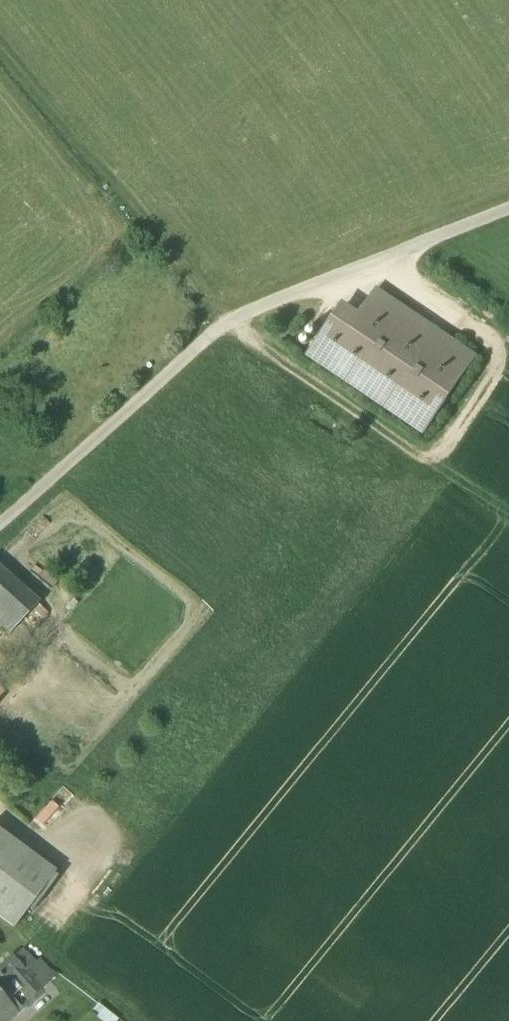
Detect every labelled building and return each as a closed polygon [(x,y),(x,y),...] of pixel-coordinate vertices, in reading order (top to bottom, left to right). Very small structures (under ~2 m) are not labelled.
[(423,433),(475,357),(376,290),(352,325),(335,314),(308,355),(423,433)] [(0,569),(0,623),(9,632),(36,601),(0,569)] [(0,830),(0,917),(14,927),(55,871),(0,830)] [(56,975),(21,949),(13,957),(24,970),(40,989),(41,989),(56,975)] [(0,968),(0,976),(8,984),(24,970),(13,957),(0,968)] [(0,991),(0,995),(15,1011),(40,989),(24,970),(8,984),(0,991)] [(15,1011),(0,995),(0,1020),(4,1020),(15,1011)]
